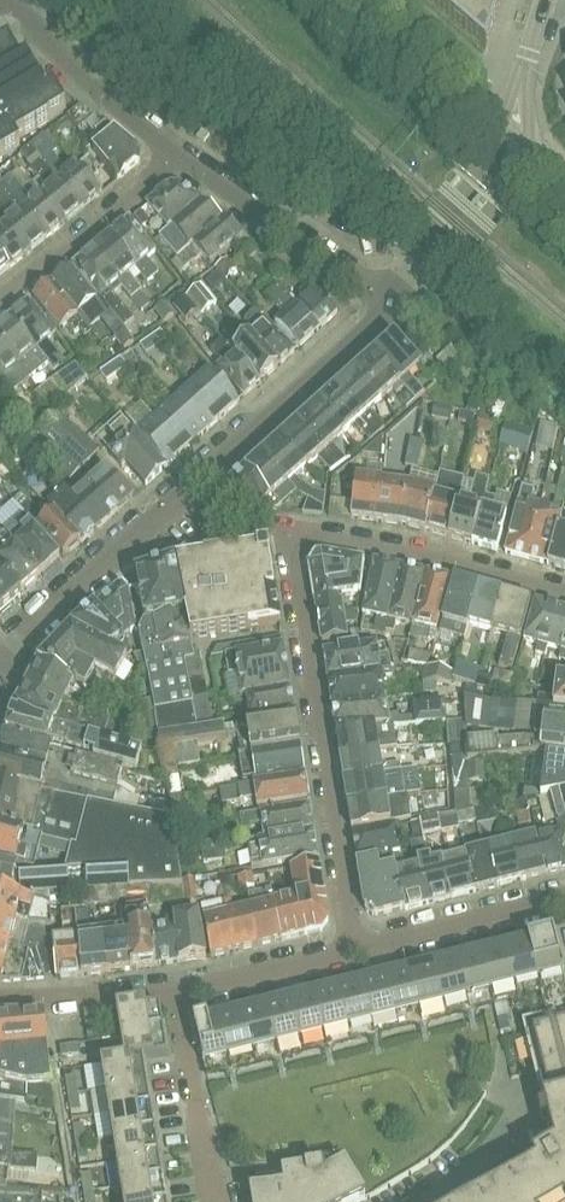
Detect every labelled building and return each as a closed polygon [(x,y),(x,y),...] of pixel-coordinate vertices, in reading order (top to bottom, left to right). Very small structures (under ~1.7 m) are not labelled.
[(66,110),(54,88),(45,93),(27,60),(21,63),(8,42),(0,47),(0,159),(19,147),(16,140),(66,110)] [(67,116),(67,117),(78,130),(94,116),(81,105),(67,116)] [(140,152),(105,124),(96,132),(104,141),(93,151),(118,180),(140,162),(140,152)] [(57,151),(43,135),(30,146),(37,155),(38,156),(39,155),(41,159),(41,158),(84,208),(102,192),(76,162),(67,171),(53,155),(57,151)] [(29,163),(38,156),(37,155),(30,146),(20,154),(29,163)] [(48,187),(40,194),(65,224),(72,219),(84,208),(41,158),(41,159),(31,168),(48,187)] [(47,239),(65,224),(40,194),(32,200),(11,176),(1,184),(47,239)] [(11,217),(3,224),(28,255),(47,239),(1,184),(0,183),(0,203),(11,217)] [(159,237),(160,238),(200,202),(180,186),(171,186),(147,206),(167,229),(159,237)] [(160,238),(177,259),(223,220),(200,202),(160,238)] [(134,216),(143,227),(150,221),(141,210),(134,216)] [(156,252),(130,220),(111,236),(137,269),(148,282),(159,274),(149,260),(156,252)] [(171,265),(179,276),(202,256),(210,265),(243,236),(223,220),(177,259),(171,265)] [(10,270),(28,255),(3,224),(0,226),(0,258),(10,270)] [(111,236),(93,250),(123,290),(132,300),(142,311),(148,303),(129,275),(137,269),(111,236)] [(247,244),(239,252),(249,262),(256,254),(247,244)] [(74,266),(116,316),(125,327),(134,320),(113,294),(122,288),(142,311),(132,300),(123,290),(93,250),(74,266)] [(228,257),(215,267),(217,271),(216,273),(224,281),(238,269),(228,257)] [(10,270),(0,258),(0,278),(10,270)] [(62,276),(53,284),(90,329),(107,314),(71,269),(62,276)] [(216,273),(206,282),(214,290),(224,281),(216,273)] [(201,282),(184,297),(198,312),(201,316),(217,302),(201,282)] [(33,299),(60,331),(67,324),(75,333),(79,329),(85,337),(92,331),(90,329),(53,284),(43,291),(33,299)] [(275,323),(297,349),(317,331),(296,307),(278,288),(269,296),(286,315),(275,323)] [(305,299),(296,307),(317,331),(337,313),(315,290),(309,295),(306,291),(301,295),(305,299)] [(173,305),(183,317),(185,321),(198,312),(184,297),(173,305)] [(175,314),(166,302),(165,301),(154,309),(163,322),(175,314)] [(30,302),(12,317),(37,349),(49,363),(48,364),(55,371),(66,362),(48,341),(56,334),(30,302)] [(294,352),(254,312),(245,320),(250,326),(245,331),(248,335),(249,337),(277,368),(294,352)] [(0,326),(0,340),(30,379),(48,364),(49,363),(37,349),(12,317),(0,326)] [(134,342),(134,341),(126,330),(114,338),(122,350),(134,342)] [(161,331),(150,338),(156,347),(167,340),(161,331)] [(218,368),(244,398),(261,383),(229,345),(227,347),(221,341),(216,335),(208,342),(213,347),(210,350),(224,363),(218,368)] [(236,338),(229,345),(261,383),(277,368),(249,337),(248,335),(240,342),(236,338)] [(150,338),(140,345),(139,344),(129,351),(136,361),(146,354),(156,347),(150,338)] [(394,339),(376,355),(400,382),(404,387),(407,391),(415,400),(424,393),(410,376),(420,367),(394,339)] [(1,379),(12,393),(30,379),(0,340),(0,378),(1,379)] [(460,361),(460,360),(448,349),(435,361),(442,369),(460,361)] [(121,358),(111,365),(116,374),(127,367),(136,361),(129,351),(120,357),(121,358)] [(396,394),(404,387),(400,382),(376,355),(357,373),(380,399),(391,390),(396,394)] [(51,381),(58,389),(69,382),(76,390),(88,379),(75,364),(51,381)] [(111,365),(100,372),(106,381),(116,374),(111,365)] [(424,374),(433,384),(442,378),(432,368),(424,374)] [(239,401),(208,369),(189,386),(220,419),(239,401)] [(385,427),(369,409),(380,399),(357,373),(338,390),(377,434),(385,427)] [(189,386),(171,403),(202,435),(220,419),(189,386)] [(354,423),(370,440),(377,434),(338,390),(320,406),(343,433),(354,423)] [(406,408),(415,400),(407,391),(398,400),(406,408)] [(126,464),(146,486),(156,477),(166,468),(136,433),(137,433),(104,398),(93,410),(111,430),(109,432),(119,444),(110,454),(122,467),(126,464)] [(171,403),(153,419),(184,452),(202,435),(171,403)] [(431,418),(449,422),(451,408),(434,403),(431,418)] [(346,459),(332,443),(343,433),(320,406),(301,423),(338,465),(346,459)] [(31,416),(39,426),(48,419),(40,409),(31,416)] [(70,481),(99,454),(100,452),(59,412),(39,427),(42,430),(31,438),(30,437),(26,439),(70,481)] [(476,417),(461,412),(458,422),(473,426),(476,417)] [(492,434),(495,422),(496,420),(479,416),(475,429),(492,434)] [(20,424),(30,437),(31,438),(42,430),(39,427),(39,428),(30,417),(20,424)] [(166,468),(184,452),(153,419),(137,433),(136,433),(166,468)] [(316,457),(330,472),(338,465),(301,423),(283,440),(306,466),(316,457)] [(541,423),(536,441),(555,447),(559,429),(541,423)] [(505,426),(500,443),(499,447),(528,455),(534,433),(505,426)] [(0,439),(0,454),(16,441),(9,432),(0,439)] [(382,456),(383,436),(363,455),(382,456)] [(410,438),(407,453),(420,455),(423,441),(410,438)] [(283,440),(265,457),(292,487),(297,492),(308,498),(309,498),(313,490),(299,480),(295,476),(306,466),(283,440)] [(418,469),(420,455),(407,453),(405,466),(418,469)] [(241,505),(277,509),(297,492),(292,487),(265,457),(246,474),(228,491),(241,505)] [(107,468),(104,470),(89,485),(114,513),(132,495),(107,468)] [(539,508),(527,560),(547,565),(562,506),(564,507),(564,502),(564,470),(562,469),(551,511),(539,508)] [(424,530),(449,537),(457,501),(463,481),(464,479),(440,472),(435,493),(424,530)] [(449,537),(472,544),(486,496),(491,480),(476,476),(474,483),(463,481),(457,501),(449,537)] [(358,477),(352,519),(376,521),(382,482),(382,480),(358,477)] [(376,521),(401,524),(407,486),(382,482),(376,521)] [(65,492),(97,528),(114,513),(89,485),(73,500),(65,492)] [(418,528),(424,530),(435,493),(410,486),(407,486),(401,524),(418,528)] [(518,502),(505,554),(527,560),(539,508),(530,505),(534,490),(522,486),(520,493),(518,502)] [(60,562),(36,533),(38,531),(13,502),(12,504),(0,490),(0,533),(41,580),(60,562)] [(81,544),(97,528),(65,492),(57,499),(54,495),(45,503),(48,507),(81,544)] [(63,560),(81,544),(48,507),(54,515),(46,523),(22,495),(13,502),(38,531),(63,560)] [(472,544),(496,551),(506,515),(493,512),(497,499),(486,496),(472,544)] [(302,513),(322,515),(323,506),(317,503),(309,498),(308,498),(302,513)] [(564,570),(564,507),(562,506),(547,565),(564,570)] [(41,580),(0,533),(0,572),(22,596),(41,580)] [(237,553),(237,552),(208,557),(211,575),(217,619),(219,634),(280,624),(269,558),(258,550),(237,553)] [(360,595),(364,560),(321,552),(309,564),(315,602),(342,598),(342,597),(360,595)] [(137,575),(139,590),(141,624),(137,628),(142,653),(145,668),(151,700),(153,711),(158,737),(159,738),(214,728),(214,727),(199,650),(192,651),(190,639),(219,634),(217,619),(211,575),(208,557),(205,558),(175,563),(175,562),(137,575)] [(373,635),(374,633),(384,635),(399,568),(374,563),(362,616),(376,619),(374,627),(361,625),(360,632),(373,635)] [(385,635),(385,634),(385,632),(393,633),(396,623),(412,626),(426,573),(399,568),(384,635),(385,635)] [(22,596),(0,572),(0,616),(22,596)] [(433,640),(451,579),(426,573),(412,626),(408,638),(427,642),(428,639),(433,640)] [(463,638),(463,639),(479,586),(455,579),(442,622),(440,633),(448,635),(449,634),(463,638)] [(96,607),(93,609),(123,640),(132,632),(129,592),(120,586),(96,607)] [(478,628),(493,632),(505,593),(479,586),(463,639),(463,640),(474,643),(478,628)] [(511,668),(531,601),(505,593),(493,632),(506,636),(498,665),(511,668)] [(328,642),(330,652),(323,653),(327,678),(391,671),(390,665),(381,666),(377,644),(350,649),(346,622),(357,622),(359,613),(345,614),(342,598),(315,602),(321,643),(328,642)] [(534,602),(523,640),(537,644),(536,653),(545,656),(559,609),(534,602)] [(93,609),(71,631),(112,650),(123,640),(93,609)] [(559,609),(545,656),(564,661),(564,610),(559,609)] [(127,659),(112,650),(71,631),(54,647),(115,680),(127,659)] [(290,690),(283,646),(225,655),(228,676),(225,676),(229,699),(241,697),(290,690)] [(54,647),(37,664),(88,692),(105,701),(115,680),(54,647)] [(410,650),(407,661),(427,665),(429,656),(410,650)] [(137,664),(141,666),(145,668),(142,653),(133,655),(137,664)] [(37,664),(26,686),(65,706),(71,694),(83,700),(88,692),(37,664)] [(551,683),(554,667),(544,665),(541,681),(551,683)] [(424,672),(422,680),(422,682),(451,683),(453,674),(427,666),(425,672),(424,672)] [(459,680),(468,684),(475,686),(476,686),(479,676),(478,676),(461,670),(459,680)] [(529,672),(516,670),(514,682),(527,684),(529,672)] [(327,678),(331,703),(386,698),(383,677),(392,676),(391,671),(327,678)] [(476,686),(494,689),(497,680),(479,674),(478,676),(479,676),(476,686)] [(554,696),(554,698),(538,696),(538,702),(531,701),(531,704),(536,704),(564,708),(564,680),(556,678),(554,696)] [(131,689),(142,695),(147,694),(145,684),(137,679),(131,689)] [(26,686),(15,707),(104,739),(110,720),(65,706),(26,686)] [(241,722),(294,714),(290,690),(241,697),(246,697),(248,712),(239,714),(241,722)] [(140,714),(153,711),(151,700),(140,702),(131,696),(126,708),(139,713),(140,714)] [(490,701),(466,697),(463,708),(462,708),(463,722),(465,744),(467,763),(483,761),(530,755),(530,754),(541,753),(564,756),(564,708),(536,704),(531,704),(531,705),(490,701)] [(331,703),(336,728),(399,725),(398,720),(389,720),(386,698),(331,703)] [(15,707),(7,733),(52,744),(54,740),(67,745),(94,754),(93,757),(136,770),(142,751),(104,739),(15,707)] [(158,737),(153,711),(140,714),(144,739),(158,737)] [(294,718),(237,727),(241,755),(239,756),(299,748),(294,718)] [(448,745),(465,744),(463,722),(446,723),(448,745)] [(336,728),(340,757),(396,747),(393,726),(399,726),(399,725),(336,728)] [(226,741),(224,726),(214,727),(214,728),(159,738),(164,769),(177,767),(190,765),(199,764),(198,759),(220,756),(218,743),(226,741)] [(123,772),(76,758),(52,754),(5,741),(0,759),(0,783),(40,794),(88,803),(93,784),(117,791),(123,772)] [(451,767),(467,766),(467,763),(465,744),(448,745),(445,746),(445,756),(450,756),(451,767)] [(344,780),(392,772),(392,768),(383,769),(379,751),(397,748),(396,747),(340,757),(344,780)] [(243,783),(304,775),(299,748),(239,756),(243,783)] [(541,798),(564,794),(564,756),(541,753),(530,754),(530,755),(527,771),(543,774),(541,791),(540,795),(541,798)] [(483,781),(483,761),(467,763),(467,766),(468,781),(483,781)] [(468,781),(467,766),(451,767),(451,780),(453,780),(454,791),(466,790),(467,790),(468,781)] [(164,769),(166,778),(167,783),(166,783),(166,785),(169,799),(182,797),(177,767),(164,769)] [(344,780),(348,805),(405,794),(401,772),(392,772),(344,780)] [(257,810),(308,802),(304,778),(220,790),(222,805),(255,800),(257,810)] [(169,799),(166,785),(166,783),(153,779),(149,793),(169,799)] [(29,870),(26,871),(35,871),(50,872),(65,870),(99,869),(127,868),(128,888),(136,887),(182,885),(172,819),(88,803),(40,794),(0,783),(0,863),(29,870)] [(540,795),(541,791),(522,788),(521,801),(541,798),(540,795)] [(467,809),(466,790),(454,791),(452,791),(454,811),(467,809)] [(174,827),(202,822),(198,794),(182,797),(169,799),(174,827)] [(352,829),(391,822),(389,812),(409,809),(408,794),(405,795),(405,794),(348,805),(352,829)] [(543,806),(547,823),(555,821),(557,827),(558,826),(559,831),(562,843),(564,842),(564,794),(541,798),(543,806)] [(309,805),(240,816),(242,828),(261,825),(263,839),(313,832),(309,805)] [(494,806),(475,810),(478,822),(497,818),(494,806)] [(475,810),(456,814),(459,826),(476,822),(476,823),(478,822),(475,810)] [(516,815),(519,825),(531,823),(528,812),(516,815)] [(438,817),(439,819),(441,832),(459,829),(458,826),(459,826),(456,814),(452,814),(438,817)] [(420,822),(423,839),(442,835),(441,832),(439,819),(420,822)] [(419,821),(409,823),(412,841),(423,839),(420,822),(419,821)] [(353,834),(357,861),(401,852),(396,826),(353,834)] [(536,835),(545,874),(564,869),(564,853),(562,843),(559,831),(558,826),(557,827),(557,829),(537,835),(536,835)] [(248,846),(251,868),(317,858),(313,832),(263,839),(257,840),(258,845),(248,846)] [(536,835),(512,841),(521,880),(545,874),(536,835)] [(426,854),(423,839),(412,841),(410,842),(412,857),(426,854)] [(512,841),(489,847),(498,886),(521,880),(512,841)] [(489,847),(465,854),(475,892),(498,886),(489,847)] [(204,863),(226,860),(225,848),(202,851),(204,863)] [(465,854),(442,860),(451,898),(475,892),(465,854)] [(403,856),(392,858),(394,868),(405,910),(428,904),(417,862),(427,860),(426,859),(414,862),(415,868),(407,870),(403,856)] [(393,867),(359,876),(365,910),(375,918),(405,910),(394,868),(392,858),(393,867)] [(427,858),(426,859),(427,860),(417,862),(428,904),(451,898),(442,860),(428,864),(427,858)] [(319,864),(292,870),(297,896),(305,935),(321,930),(328,920),(319,864)] [(11,896),(29,895),(49,893),(49,892),(89,889),(128,888),(127,868),(99,869),(65,870),(50,872),(35,871),(26,871),(22,873),(16,871),(0,868),(0,894),(11,896)] [(253,873),(244,875),(247,887),(255,885),(253,873)] [(244,875),(236,876),(239,889),(247,887),(244,875)] [(193,878),(183,879),(184,885),(186,903),(196,901),(193,878)] [(297,896),(278,900),(276,890),(271,891),(283,940),(285,939),(285,940),(305,935),(297,896)] [(224,902),(221,891),(198,895),(201,908),(220,904),(222,914),(204,919),(211,958),(236,952),(225,902),(224,902)] [(267,903),(251,907),(261,946),(283,940),(271,891),(265,893),(267,903)] [(45,929),(52,928),(49,893),(29,895),(11,896),(0,894),(0,920),(45,929)] [(251,907),(235,911),(231,902),(225,902),(236,952),(261,946),(251,907)] [(88,911),(76,912),(60,913),(62,933),(53,934),(56,977),(82,975),(78,936),(79,936),(77,926),(89,925),(88,911)] [(150,915),(155,966),(207,958),(199,913),(173,918),(173,924),(152,928),(150,915)] [(137,917),(125,919),(131,969),(155,966),(150,915),(144,916),(137,917)] [(126,930),(103,933),(106,972),(131,969),(125,919),(126,930)] [(45,929),(0,920),(0,949),(48,959),(45,929)] [(82,975),(106,972),(103,933),(79,936),(78,936),(82,975)] [(528,940),(530,945),(541,989),(539,989),(547,1019),(558,1016),(558,1014),(564,1012),(564,981),(553,934),(528,940)] [(528,940),(505,946),(517,995),(539,989),(541,989),(530,945),(528,940)] [(505,946),(481,952),(493,1001),(517,995),(505,946)] [(48,959),(0,949),(0,984),(49,978),(48,959)] [(469,1007),(492,1001),(493,1001),(481,952),(457,958),(469,1007)] [(457,958),(433,964),(445,1013),(469,1007),(457,958)] [(433,964),(409,970),(421,1019),(445,1013),(433,964)] [(409,970),(385,976),(398,1025),(421,1019),(409,970)] [(385,976),(361,982),(374,1031),(398,1025),(385,976)] [(361,982),(338,987),(350,1037),(374,1031),(361,982)] [(338,987),(314,993),(326,1043),(350,1037),(338,987)] [(314,993),(289,999),(302,1049),(326,1043),(314,993)] [(289,999),(266,1005),(278,1055),(302,1049),(289,999)] [(266,1005),(242,1011),(255,1061),(278,1055),(266,1005)] [(160,1007),(116,1010),(121,1037),(163,1030),(160,1007)] [(102,1023),(101,1011),(84,1012),(84,1024),(102,1023)] [(242,1011),(218,1017),(231,1067),(255,1061),(242,1011)] [(558,1014),(558,1016),(547,1019),(549,1028),(564,1024),(564,1012),(558,1014)] [(28,1087),(50,1084),(44,1014),(0,1017),(0,1085),(28,1087)] [(512,1026),(509,1015),(497,1018),(500,1029),(512,1026)] [(206,1073),(207,1073),(231,1067),(218,1017),(193,1023),(206,1073)] [(549,1028),(525,1034),(554,1149),(465,1201),(564,1201),(564,1024),(549,1028)] [(121,1037),(125,1061),(143,1058),(143,1060),(167,1056),(163,1030),(121,1037)] [(77,1045),(60,1047),(62,1057),(79,1055),(77,1045)] [(101,1066),(105,1089),(147,1083),(143,1060),(143,1058),(125,1061),(125,1062),(101,1066)] [(68,1095),(78,1094),(75,1077),(65,1078),(68,1095)] [(105,1089),(109,1114),(151,1107),(147,1083),(105,1089)] [(16,1104),(26,1106),(28,1087),(0,1085),(0,1104),(16,1104)] [(78,1094),(68,1095),(71,1113),(81,1111),(78,1094)] [(53,1101),(39,1100),(38,1107),(53,1109),(53,1101)] [(12,1150),(16,1104),(0,1104),(0,1149),(12,1150)] [(109,1114),(113,1138),(155,1131),(151,1107),(109,1114)] [(76,1144),(86,1142),(84,1125),(73,1127),(76,1144)] [(113,1138),(117,1162),(159,1155),(155,1131),(113,1138)] [(86,1142),(76,1144),(79,1161),(89,1159),(86,1142)] [(10,1171),(10,1169),(29,1171),(29,1173),(65,1175),(66,1173),(63,1173),(64,1161),(59,1160),(60,1149),(38,1148),(37,1155),(12,1154),(12,1150),(0,1149),(0,1171),(10,1171)] [(117,1162),(121,1187),(163,1180),(159,1155),(117,1162)] [(307,1170),(282,1174),(284,1188),(250,1194),(252,1201),(360,1201),(366,1198),(345,1163),(326,1175),(323,1168),(307,1170)] [(43,1196),(43,1194),(6,1191),(10,1171),(0,1171),(0,1193),(43,1196)] [(65,1175),(29,1173),(28,1184),(36,1184),(36,1192),(64,1194),(65,1175)] [(84,1192),(94,1191),(91,1174),(81,1175),(84,1192)] [(123,1201),(167,1201),(163,1180),(121,1187),(123,1201)] [(84,1192),(85,1201),(96,1201),(94,1191),(84,1192)] [(55,1201),(42,1200),(43,1196),(0,1193),(0,1201),(55,1201)]
